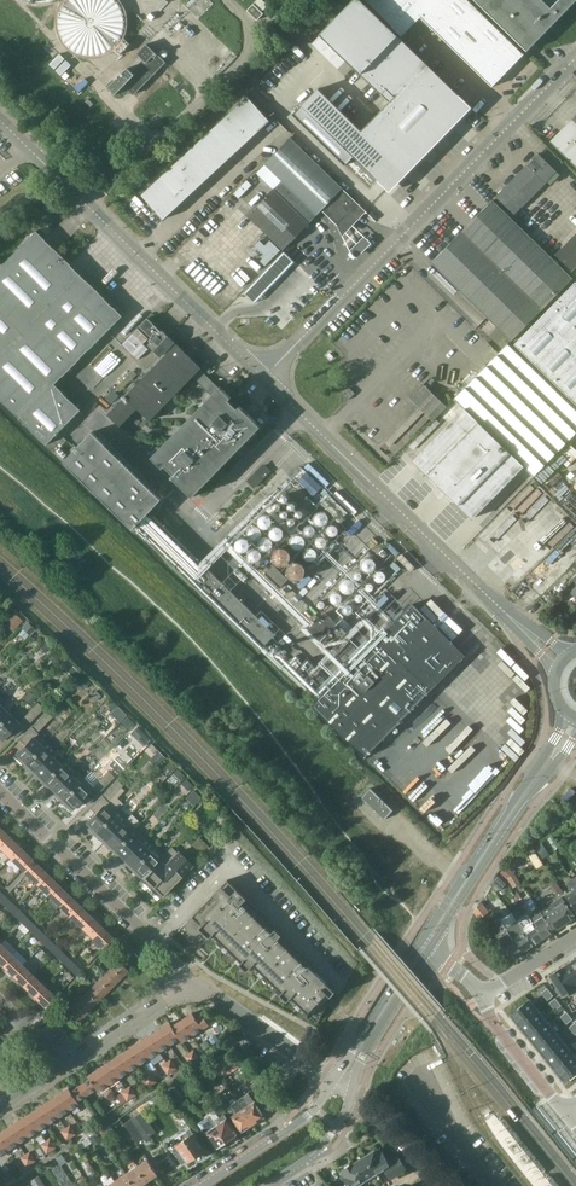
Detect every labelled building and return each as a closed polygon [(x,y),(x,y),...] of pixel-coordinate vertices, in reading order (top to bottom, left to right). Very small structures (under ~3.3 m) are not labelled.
[(292,115),(345,166),(353,157),(385,188),(420,152),(417,149),(442,123),(445,126),(467,103),(361,0),(353,0),(319,35),(389,102),(361,130),(318,88),(292,115)] [(402,35),(421,16),(451,46),(483,13),(470,0),(366,0),(402,35)] [(527,51),(575,1),(575,0),(476,0),(527,51)] [(253,4),(247,11),(257,21),(263,14),(253,4)] [(493,86),(509,70),(478,40),(494,23),(483,13),(451,46),(493,86)] [(509,70),(525,54),(494,23),(478,40),(509,70)] [(120,55),(128,46),(123,41),(115,50),(120,55)] [(158,55),(155,53),(146,44),(137,54),(143,60),(131,71),(128,68),(108,88),(115,95),(120,90),(126,95),(130,90),(134,94),(148,79),(165,63),(157,55),(158,55)] [(237,56),(232,51),(222,62),(224,64),(213,76),(216,78),(237,56)] [(142,195),(164,219),(270,121),(247,97),(142,195)] [(550,142),(575,167),(575,115),(550,142)] [(265,165),(257,173),(274,189),(273,189),(308,223),(321,209),(327,204),(342,218),(338,222),(339,223),(343,227),(345,229),(358,216),(363,210),(364,210),(308,155),(290,138),(265,164),(265,165)] [(538,154),(496,197),(514,214),(522,206),(532,196),(538,189),(545,183),(556,171),(538,154)] [(273,189),(248,215),(283,249),(292,240),(293,240),(300,233),(299,232),(308,223),(273,189)] [(572,278),(492,200),(431,262),(511,340),(572,278)] [(345,233),(358,245),(371,230),(359,218),(345,233)] [(43,237),(36,231),(2,266),(0,264),(0,399),(46,445),(80,410),(72,402),(71,402),(63,393),(54,385),(123,316),(43,237)] [(555,254),(572,271),(575,267),(575,233),(555,254)] [(260,240),(255,245),(265,256),(260,261),(265,266),(281,250),(270,240),(265,245),(260,240)] [(266,270),(262,274),(272,284),(276,280),(266,270)] [(512,347),(511,347),(508,344),(455,399),(464,408),(413,460),(472,518),(523,466),(533,476),(575,431),(575,282),(512,347)] [(161,332),(147,318),(140,326),(154,340),(149,345),(160,356),(174,342),(162,331),(161,332)] [(148,339),(138,329),(123,344),(143,365),(154,354),(143,344),(148,339)] [(218,388),(206,376),(199,370),(201,368),(190,357),(192,354),(189,351),(186,354),(176,344),(108,414),(120,426),(137,409),(150,421),(193,376),(212,395),(151,457),(192,497),(261,426),(240,406),(238,408),(229,399),(231,397),(220,387),(218,388)] [(410,398),(433,420),(446,406),(423,384),(410,398)] [(349,387),(343,394),(349,399),(355,393),(349,387)] [(91,432),(63,461),(132,529),(161,499),(91,432)] [(254,486),(270,471),(263,465),(248,480),(254,486)] [(318,527),(320,527),(322,527),(325,526),(327,525),(328,523),(328,521),(328,518),(327,516),(326,514),(324,513),(321,512),(318,513),(316,514),(314,516),(313,518),(313,521),(314,524),(316,526),(318,527)] [(275,634),(207,568),(152,514),(137,530),(259,650),(275,634)] [(262,530),(264,531),(266,530),(268,529),(270,528),(271,526),(271,523),(271,521),(269,519),(268,518),(266,517),(263,517),(261,518),(260,519),(258,521),(258,523),(258,525),(258,527),(260,529),(262,530)] [(307,537),(309,538),(311,538),(313,537),(314,536),(315,534),(316,532),(316,530),(315,529),(314,527),(312,526),(310,526),(308,526),(306,527),(305,529),(304,531),(304,533),(304,535),(306,536),(307,537)] [(331,537),(333,538),(335,537),(336,536),(338,535),(338,533),(338,531),(338,529),(337,528),(335,526),(333,526),(331,526),(330,527),(328,528),(327,530),(327,532),(327,533),(328,535),(329,537),(331,537)] [(250,541),(252,542),(255,541),(257,540),(258,539),(259,537),(259,535),(259,533),(257,531),(256,529),(254,529),(252,529),(250,530),(248,531),(247,532),(246,534),(246,536),(247,538),(248,540),(250,541)] [(273,541),(275,542),(277,542),(280,541),(281,539),(282,537),(283,535),(282,533),(281,531),(279,529),(277,529),(275,529),(273,529),(272,530),(270,532),(270,534),(269,536),(270,538),(271,540),(273,541)] [(296,550),(298,551),(300,550),(303,549),(304,547),(305,545),(305,542),(304,540),(302,538),(301,537),(298,536),(296,537),(294,537),(292,539),(291,541),(291,543),(291,545),(292,547),(293,549),(296,550)] [(318,547),(320,548),(322,548),(323,547),(324,546),(325,545),(326,543),(326,542),(325,540),(324,539),(322,538),(321,538),(319,538),(317,539),(316,540),(316,542),(315,543),(316,545),(317,546),(318,547)] [(239,553),(241,554),(244,554),(246,553),(247,551),(248,549),(249,547),(249,545),(248,543),(246,541),(244,540),(242,540),(240,540),(238,542),(236,543),(235,546),(235,548),(236,550),(237,552),(239,553)] [(260,550),(261,552),(263,553),(265,553),(267,552),(269,551),(270,550),(271,548),(271,546),(271,544),(270,542),(269,541),(267,540),(265,540),(263,540),(261,541),(259,542),(258,544),(258,547),(259,549),(260,550)] [(307,562),(309,562),(311,562),(313,562),(315,560),(316,559),(317,556),(317,554),(316,552),(315,551),(313,549),(310,549),(308,549),(306,550),(304,552),(303,554),(303,556),(304,559),(305,561),(307,562)] [(278,567),(281,568),(284,567),(286,566),(288,563),(289,560),(289,557),(289,555),(287,552),(284,551),(282,550),(279,550),(276,551),(274,553),(273,556),(272,558),(272,561),(274,563),(275,566),(278,567)] [(250,565),(253,565),(255,565),(257,564),(259,563),(260,561),(260,559),(260,557),(259,555),(258,553),(256,552),(253,552),(251,552),(249,553),(248,555),(247,557),(247,559),(247,561),(249,563),(250,565)] [(366,574),(368,574),(371,574),(373,572),(375,570),(376,568),(376,565),(375,563),(373,561),(371,560),(368,559),(366,559),(364,560),(362,562),(361,564),(360,567),(361,569),(362,571),(364,573),(366,574)] [(291,581),(294,582),(297,582),(300,581),(302,579),(304,576),(304,574),(304,571),(303,568),(301,566),(299,564),(296,564),(293,564),(290,565),(288,568),(287,570),(286,574),(287,577),(289,579),(291,581)] [(273,565),(265,574),(279,588),(288,579),(273,565)] [(378,583),(380,583),(382,582),(383,581),(384,580),(385,578),(385,576),(384,574),(383,573),(381,572),(379,572),(377,572),(376,573),(375,574),(374,576),(374,578),(374,579),(375,581),(376,582),(378,583)] [(355,591),(355,588),(355,586),(354,583),(352,581),(349,580),(347,580),(344,581),(342,582),(341,584),(340,587),(340,589),(341,591),(342,593),(344,595),(347,595),(349,595),(351,594),(353,593),(355,591)] [(368,592),(369,592),(371,592),(372,592),(373,591),(374,590),(374,588),(374,587),(373,586),(372,585),(371,584),(370,584),(368,584),(367,585),(366,586),(366,587),(366,589),(366,590),(367,591),(368,592)] [(334,605),(336,605),(338,605),(340,604),(341,603),(342,601),(342,599),(342,598),(341,596),(340,595),(338,594),(336,593),(334,594),(333,595),(331,596),(331,598),(331,600),(331,602),(332,604),(334,605)] [(364,601),(364,600),(364,598),(363,597),(362,596),(361,595),(360,595),(358,595),(357,595),(356,596),(355,597),(355,599),(355,601),(356,602),(357,603),(358,604),(360,604),(361,603),(363,602),(364,601)] [(455,637),(464,627),(432,597),(422,607),(428,613),(431,609),(441,619),(439,621),(455,637)] [(464,655),(412,604),(313,705),(365,756),(425,695),(464,655)] [(345,616),(347,617),(349,616),(351,616),(352,614),(353,612),(353,610),(353,608),(352,607),(350,606),(349,605),(347,605),(345,606),(344,607),(342,608),(342,610),(342,612),(342,613),(344,615),(345,616)] [(326,612),(310,629),(330,649),(346,633),(326,612)] [(15,614),(5,624),(12,632),(23,621),(15,614)] [(26,622),(21,627),(30,635),(35,630),(26,622)] [(58,654),(54,659),(58,663),(62,658),(58,654)] [(78,683),(74,687),(79,691),(82,688),(84,689),(90,682),(82,674),(75,681),(78,683)] [(95,690),(90,696),(95,701),(101,695),(95,690)] [(30,692),(24,698),(30,704),(36,698),(30,692)] [(113,702),(107,707),(111,711),(117,706),(113,702)] [(10,712),(1,703),(0,704),(0,722),(10,712)] [(37,703),(32,708),(38,713),(37,712),(42,707),(43,709),(43,708),(37,703)] [(117,706),(110,713),(119,723),(126,716),(117,706)] [(38,714),(38,713),(32,708),(27,713),(33,719),(32,718),(37,713),(38,714)] [(41,716),(47,722),(52,717),(46,711),(47,713),(42,717),(41,716)] [(22,718),(19,721),(10,712),(0,722),(0,742),(11,730),(17,736),(28,724),(27,723),(22,718)] [(33,719),(27,713),(22,718),(27,723),(32,718),(33,719)] [(47,722),(41,716),(41,717),(42,718),(37,723),(36,722),(42,727),(47,722)] [(127,717),(122,722),(129,729),(134,724),(127,717)] [(37,732),(42,727),(36,722),(37,723),(32,728),(37,732)] [(37,732),(32,728),(31,727),(19,738),(25,744),(13,755),(23,765),(46,741),(37,732)] [(34,772),(55,751),(46,741),(23,765),(30,771),(32,770),(34,772)] [(42,783),(59,764),(51,756),(56,751),(55,751),(34,772),(37,775),(35,777),(42,783)] [(158,751),(148,761),(155,768),(165,758),(158,751)] [(53,790),(74,769),(64,759),(59,764),(42,783),(48,790),(50,788),(53,790)] [(115,759),(109,765),(119,775),(125,769),(115,759)] [(170,762),(165,767),(171,772),(175,767),(170,762)] [(60,801),(83,778),(74,769),(53,790),(56,793),(54,795),(60,801)] [(177,769),(173,774),(180,781),(185,776),(177,769)] [(108,771),(103,777),(108,782),(109,782),(107,781),(112,776),(113,778),(114,777),(108,771)] [(108,783),(108,782),(103,777),(98,782),(103,787),(102,786),(107,781),(108,783)] [(97,791),(93,787),(83,778),(60,801),(70,811),(82,799),(87,804),(99,793),(97,791)] [(186,779),(181,784),(188,791),(193,786),(186,779)] [(111,785),(117,791),(122,786),(116,780),(117,781),(113,786),(111,785)] [(472,781),(450,804),(459,812),(481,789),(472,781)] [(103,787),(98,782),(93,787),(97,791),(102,787),(103,788),(103,787)] [(106,790),(112,796),(117,791),(111,785),(112,787),(108,791),(106,790)] [(370,787),(361,797),(384,819),(393,810),(370,787)] [(107,792),(102,797),(107,801),(112,796),(106,790),(107,792)] [(193,790),(185,798),(193,806),(201,798),(193,790)] [(95,812),(84,824),(94,834),(116,810),(107,801),(102,797),(101,795),(90,807),(95,812)] [(116,810),(94,834),(100,840),(102,838),(105,841),(126,819),(116,810)] [(196,811),(192,814),(197,819),(201,816),(196,811)] [(126,819),(105,841),(107,844),(106,845),(112,852),(135,828),(140,824),(130,815),(126,819)] [(135,828),(112,852),(119,858),(121,857),(123,859),(145,838),(135,828)] [(8,838),(0,829),(0,846),(8,838)] [(191,845),(201,855),(209,847),(199,837),(191,845)] [(553,837),(548,840),(555,850),(560,847),(553,837)] [(0,846),(0,848),(10,858),(19,848),(8,838),(0,846)] [(145,838),(123,859),(126,862),(124,864),(131,870),(154,847),(145,838)] [(541,842),(535,847),(542,858),(549,854),(541,842)] [(154,847),(131,870),(138,877),(139,875),(142,877),(140,879),(171,847),(163,855),(154,847)] [(171,847),(140,879),(159,898),(191,865),(178,852),(177,853),(171,847)] [(19,848),(10,858),(21,869),(24,865),(26,867),(29,866),(31,868),(35,864),(31,859),(30,859),(19,848)] [(518,859),(512,865),(514,868),(520,862),(518,859)] [(24,865),(21,869),(26,874),(37,884),(46,875),(35,864),(31,868),(29,866),(26,867),(24,865)] [(508,866),(500,872),(507,879),(508,879),(515,874),(508,866)] [(515,874),(508,879),(514,888),(521,883),(515,874)] [(46,875),(37,884),(48,895),(57,885),(46,875)] [(498,876),(492,883),(500,890),(506,884),(498,876)] [(566,883),(573,892),(567,896),(575,910),(575,885),(572,879),(566,883)] [(240,905),(243,902),(247,898),(227,880),(216,891),(219,894),(215,898),(212,896),(188,920),(186,923),(186,926),(186,930),(188,932),(191,934),(194,935),(197,934),(200,932),(202,930),(210,938),(212,935),(218,941),(222,938),(232,948),(229,951),(236,959),(240,955),(244,959),(240,964),(247,971),(253,966),(259,972),(262,968),(273,978),(269,982),(276,989),(280,985),(284,990),(280,994),(288,1001),(290,998),(296,1004),(300,1001),(305,1005),(301,1009),(309,1016),(312,1013),(320,1020),(327,1006),(323,1002),(329,995),(330,996),(335,991),(326,982),(325,983),(326,983),(323,986),(240,905)] [(556,881),(551,885),(556,893),(562,890),(556,881)] [(57,885),(48,895),(59,906),(68,896),(57,885)] [(489,908),(500,898),(493,890),(482,900),(489,908)] [(4,896),(0,901),(5,906),(10,901),(4,896)] [(68,896),(59,906),(70,916),(79,906),(68,896)] [(562,897),(541,911),(542,912),(554,931),(565,924),(575,917),(575,916),(574,915),(563,898),(562,897)] [(15,907),(10,901),(5,906),(11,911),(15,907)] [(481,901),(474,913),(479,920),(489,912),(481,901)] [(79,906),(70,916),(81,927),(90,917),(79,906)] [(16,917),(21,912),(15,907),(11,911),(16,917)] [(540,910),(530,917),(544,938),(554,931),(542,912),(541,911),(540,910)] [(26,917),(21,912),(16,917),(22,922),(26,917)] [(511,912),(501,919),(507,928),(506,928),(522,952),(533,945),(517,921),(511,912)] [(528,914),(517,921),(533,945),(544,938),(530,917),(528,914)] [(32,923),(26,917),(22,922),(27,927),(32,923)] [(90,917),(81,927),(92,938),(101,928),(90,917)] [(37,928),(32,923),(27,927),(32,933),(37,928)] [(42,933),(37,928),(32,933),(38,938),(42,933)] [(101,928),(92,938),(103,948),(112,938),(101,928)] [(506,928),(495,935),(499,940),(511,959),(522,952),(506,928)] [(48,939),(42,933),(38,938),(43,943),(48,939)] [(53,944),(48,939),(43,943),(49,949),(53,944)] [(59,949),(53,944),(49,949),(54,954),(59,949)] [(1,965),(10,955),(0,945),(0,964),(1,965)] [(60,959),(64,954),(59,949),(54,954),(60,959)] [(65,964),(70,960),(64,954),(60,959),(65,964)] [(10,955),(1,965),(12,976),(21,966),(10,955)] [(75,965),(70,960),(65,964),(71,970),(75,965)] [(117,961),(104,974),(115,984),(127,971),(117,961)] [(561,969),(574,988),(575,986),(575,970),(571,962),(562,968),(561,969)] [(81,970),(75,965),(71,970),(76,975),(81,970)] [(21,966),(12,976),(23,986),(32,977),(21,966)] [(561,968),(550,975),(565,997),(575,990),(574,988),(561,969),(562,968),(561,968)] [(69,973),(65,977),(70,981),(74,977),(69,973)] [(102,997),(115,984),(104,974),(96,983),(93,981),(89,984),(102,997)] [(32,977),(23,986),(34,997),(43,987),(32,977)] [(90,1009),(102,997),(89,984),(86,988),(88,991),(79,1000),(90,1009)] [(43,987),(34,997),(44,1008),(54,998),(43,987)] [(547,988),(541,993),(544,997),(550,992),(547,988)] [(550,992),(544,997),(547,1000),(553,995),(550,992)] [(77,1022),(90,1009),(79,1000),(77,997),(73,1001),(76,1004),(67,1013),(77,1022)] [(555,998),(549,1003),(552,1006),(558,1002),(555,998)] [(517,1010),(509,1016),(515,1023),(516,1022),(519,1025),(518,1027),(538,1011),(529,1000),(524,1005),(523,1005),(517,1010)] [(558,1002),(552,1006),(555,1010),(561,1005),(558,1002)] [(538,1011),(518,1027),(523,1034),(525,1032),(528,1036),(526,1037),(527,1038),(547,1022),(538,1011)] [(566,1012),(560,1016),(563,1020),(569,1015),(566,1012)] [(192,1013),(182,1019),(193,1035),(208,1025),(202,1015),(196,1019),(192,1013)] [(569,1015),(563,1020),(566,1024),(572,1019),(569,1015)] [(193,1035),(182,1019),(172,1026),(180,1038),(179,1039),(181,1043),(193,1035)] [(180,1038),(172,1026),(170,1022),(159,1029),(170,1045),(179,1039),(180,1038)] [(547,1022),(527,1038),(532,1044),(534,1043),(537,1047),(535,1048),(536,1049),(556,1033),(547,1022)] [(170,1045),(159,1029),(149,1036),(160,1052),(170,1045)] [(556,1033),(536,1049),(541,1055),(542,1054),(545,1058),(544,1059),(544,1060),(564,1043),(556,1033)] [(214,1035),(208,1040),(212,1045),(218,1041),(214,1035)] [(160,1052),(149,1036),(139,1042),(149,1058),(160,1052)] [(252,1042),(245,1038),(240,1045),(246,1050),(252,1042)] [(207,1040),(200,1044),(204,1050),(210,1046),(207,1040)] [(149,1058),(139,1042),(129,1049),(139,1065),(149,1058)] [(564,1043),(544,1060),(549,1066),(551,1064),(554,1068),(552,1070),(553,1070),(573,1054),(564,1043)] [(139,1065),(129,1049),(119,1056),(129,1072),(139,1065)] [(193,1050),(188,1053),(194,1062),(199,1059),(193,1050)] [(212,1060),(219,1072),(236,1062),(228,1050),(212,1060)] [(194,1062),(188,1053),(184,1056),(190,1065),(194,1062)] [(553,1070),(558,1076),(560,1075),(564,1080),(566,1083),(575,1075),(575,1058),(573,1054),(553,1070)] [(129,1072),(119,1056),(108,1062),(119,1078),(129,1072)] [(171,1059),(167,1062),(172,1071),(177,1068),(171,1059)] [(119,1078),(108,1062),(98,1069),(109,1085),(119,1078)] [(172,1071),(167,1062),(162,1065),(168,1074),(172,1071)] [(109,1085),(98,1069),(88,1076),(90,1079),(82,1084),(83,1084),(89,1093),(88,1094),(96,1089),(98,1092),(109,1085)] [(151,1073),(146,1076),(152,1085),(156,1082),(151,1073)] [(152,1085),(146,1076),(142,1079),(148,1088),(152,1085)] [(254,1077),(247,1082),(251,1087),(258,1083),(254,1077)] [(175,1084),(166,1092),(176,1103),(185,1096),(175,1084)] [(231,1093),(237,1101),(252,1124),(263,1117),(259,1110),(265,1106),(254,1090),(250,1093),(244,1084),(231,1093)] [(78,1086),(71,1091),(69,1088),(59,1095),(69,1111),(79,1104),(77,1101),(85,1096),(84,1096),(78,1087),(78,1086)] [(130,1086),(126,1089),(132,1098),(136,1095),(130,1086)] [(237,1101),(231,1093),(228,1087),(217,1094),(232,1116),(231,1117),(241,1132),(252,1124),(237,1101)] [(132,1098),(126,1089),(121,1092),(123,1095),(127,1101),(132,1098)] [(269,1092),(261,1097),(269,1108),(276,1103),(269,1092)] [(69,1111),(59,1095),(48,1102),(59,1118),(69,1111)] [(123,1095),(118,1099),(122,1104),(127,1101),(123,1095)] [(59,1118),(48,1102),(38,1108),(48,1124),(59,1118)] [(48,1124),(38,1108),(28,1115),(38,1131),(48,1124)] [(124,1123),(137,1142),(143,1137),(145,1139),(156,1132),(142,1111),(124,1123)] [(216,1119),(213,1122),(226,1142),(237,1134),(224,1114),(218,1118),(218,1117),(216,1119)] [(38,1131),(28,1115),(18,1122),(28,1137),(38,1131)] [(95,1115),(82,1124),(85,1128),(98,1120),(95,1115)] [(226,1142),(213,1122),(209,1115),(198,1123),(215,1149),(226,1142)] [(28,1137),(18,1122),(8,1128),(18,1144),(28,1137)] [(70,1125),(65,1128),(71,1137),(76,1134),(70,1125)] [(106,1127),(100,1131),(104,1138),(111,1134),(106,1127)] [(8,1128),(0,1133),(0,1139),(8,1151),(18,1144),(8,1128)] [(71,1137),(65,1128),(61,1131),(67,1140),(71,1137)] [(173,1149),(178,1156),(182,1163),(187,1160),(188,1161),(205,1150),(201,1144),(204,1142),(200,1137),(197,1140),(190,1128),(186,1131),(190,1136),(177,1145),(178,1146),(173,1149)] [(98,1132),(89,1137),(94,1145),(103,1140),(98,1132)] [(50,1138),(45,1141),(51,1150),(55,1147),(50,1138)] [(51,1150),(45,1141),(41,1144),(47,1153),(51,1150)] [(374,1151),(365,1156),(370,1165),(372,1163),(377,1171),(376,1172),(383,1168),(391,1180),(407,1169),(398,1156),(389,1162),(381,1148),(375,1152),(374,1151)] [(29,1152),(25,1155),(31,1164),(35,1161),(29,1152)] [(31,1164),(25,1155),(20,1157),(26,1166),(31,1164)] [(63,1155),(57,1158),(61,1166),(67,1162),(63,1155)] [(370,1165),(365,1156),(355,1163),(354,1162),(352,1163),(362,1181),(376,1172),(377,1171),(372,1163),(370,1165)] [(147,1181),(158,1174),(148,1159),(137,1166),(147,1181)] [(352,1163),(341,1170),(344,1174),(342,1176),(348,1185),(356,1185),(355,1185),(362,1181),(352,1163)] [(147,1181),(137,1166),(127,1173),(135,1185),(140,1185),(147,1181)] [(127,1173),(116,1180),(120,1185),(135,1185),(127,1173)] [(38,1176),(30,1181),(33,1185),(44,1185),(38,1176)]
